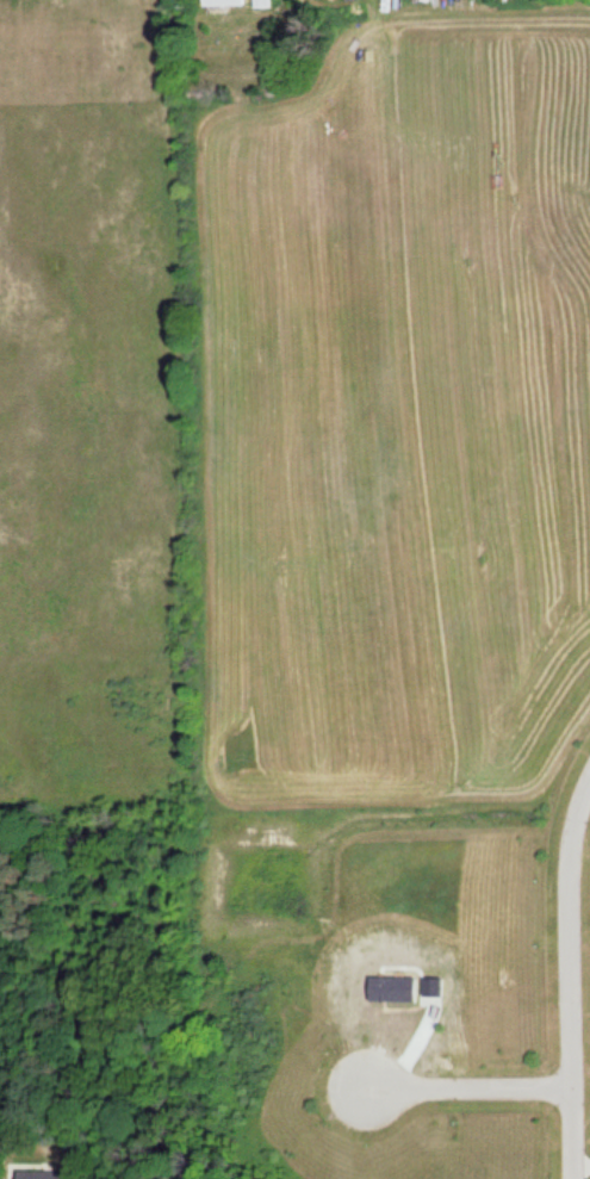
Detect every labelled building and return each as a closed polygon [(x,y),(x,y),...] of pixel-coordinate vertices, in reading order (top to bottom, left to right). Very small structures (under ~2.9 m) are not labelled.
[(82,1171),(25,1170),(25,1178),(82,1178),(82,1171)]
